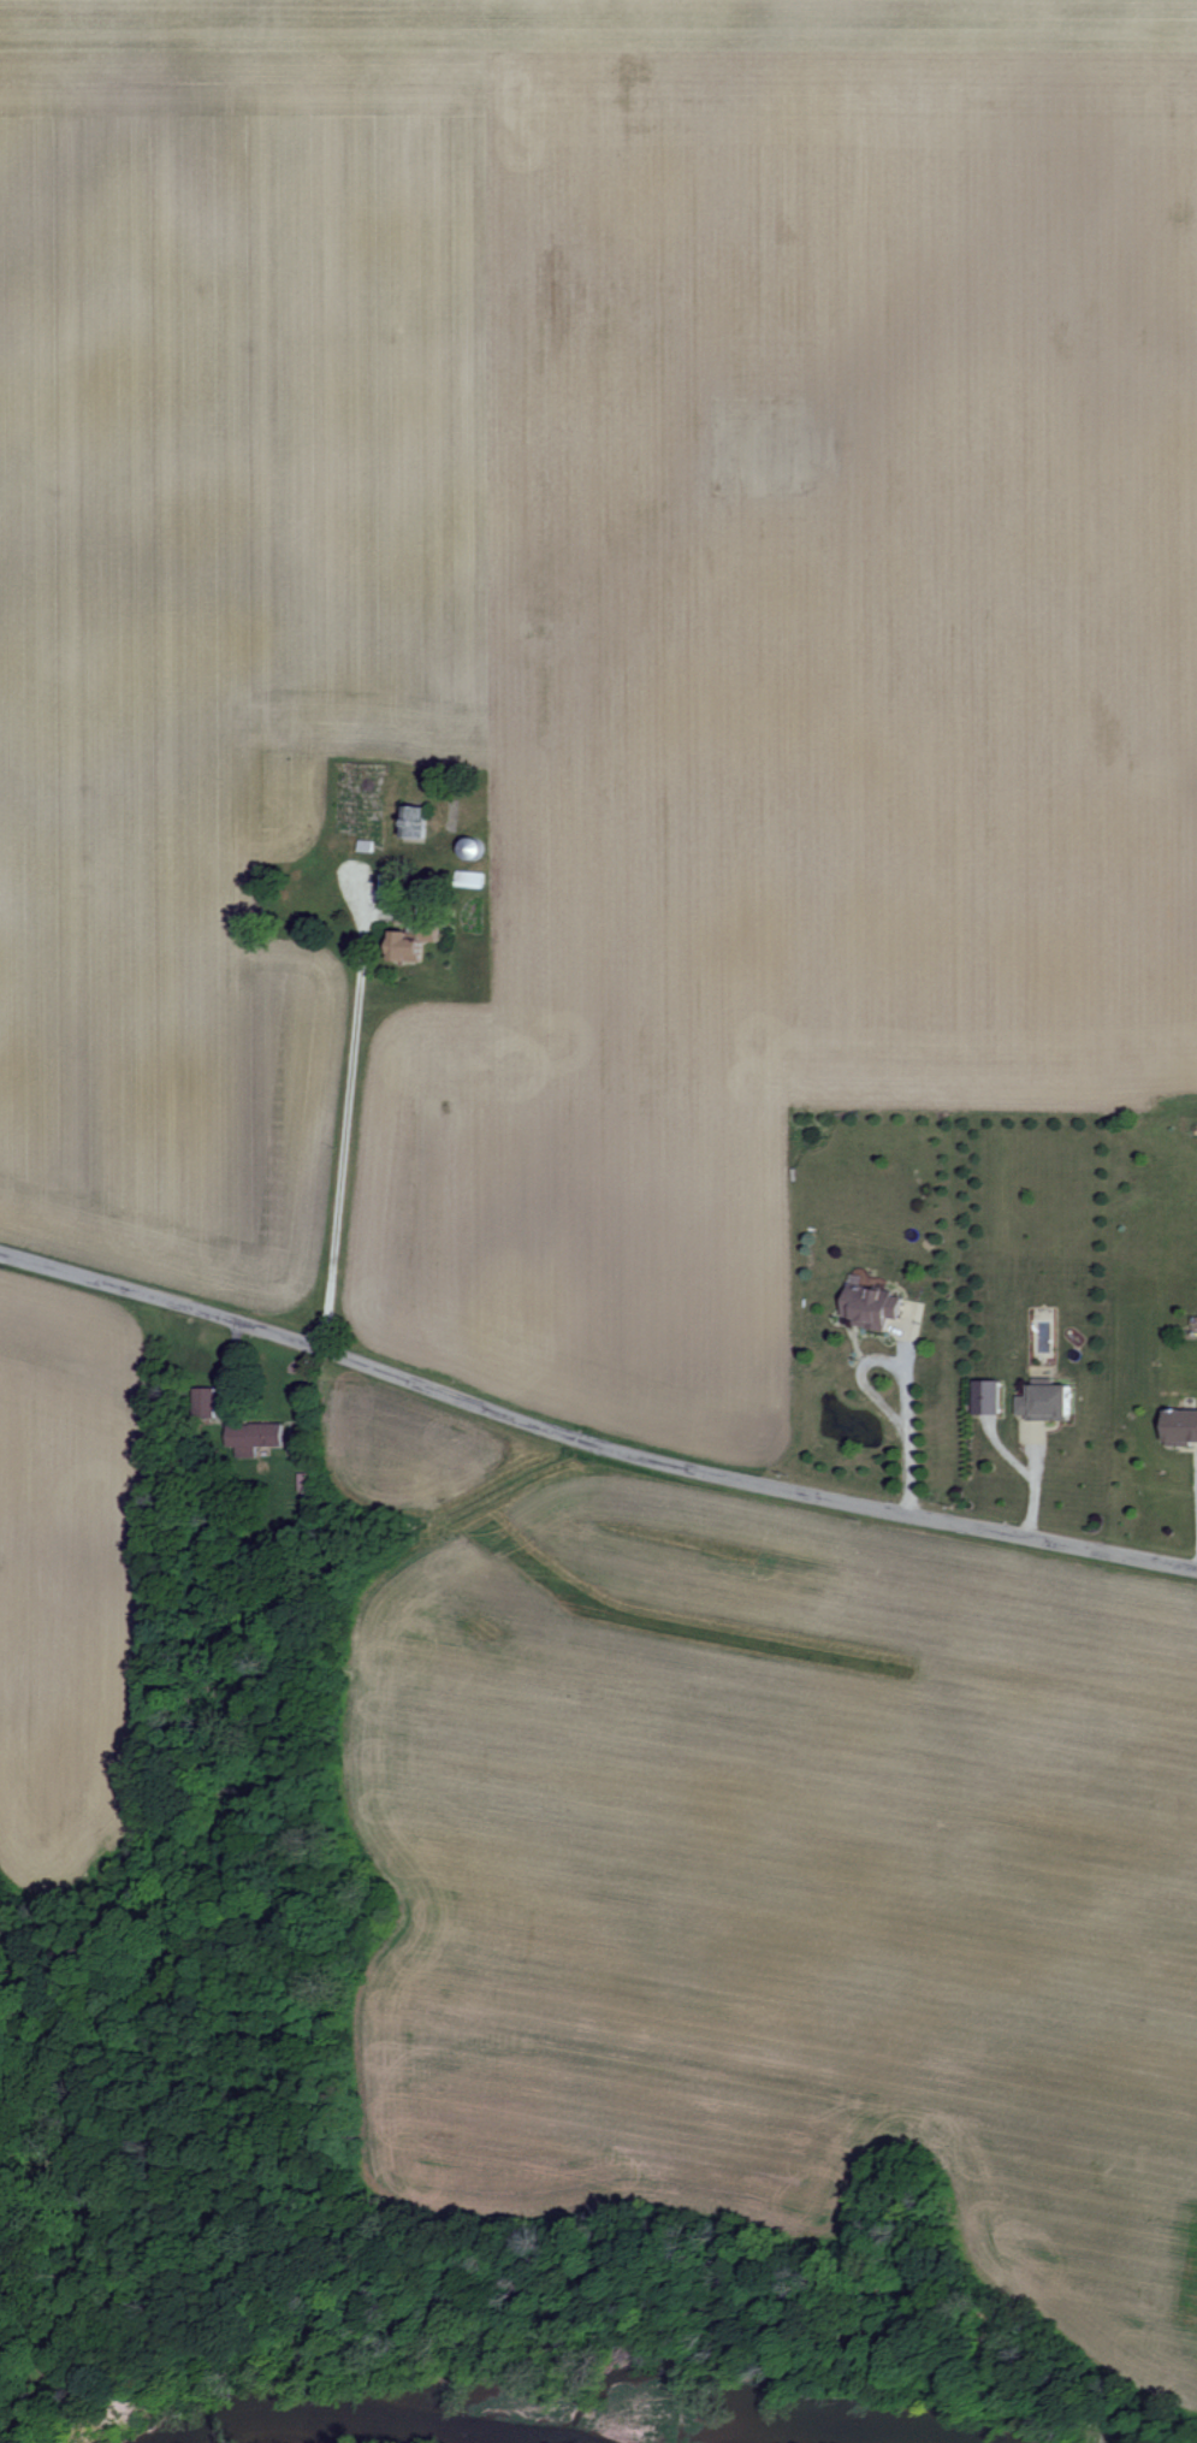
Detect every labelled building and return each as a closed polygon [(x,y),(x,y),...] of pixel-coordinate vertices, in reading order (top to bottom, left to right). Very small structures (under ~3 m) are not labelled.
[(425,807),(401,806),(400,837),(424,838),(425,807)] [(420,937),(410,936),(410,932),(390,931),(389,961),(419,962),(420,937)] [(851,1324),(883,1332),(887,1316),(895,1318),(901,1294),(848,1281),(840,1314),(852,1317),(851,1324)] [(998,1378),(972,1379),(972,1413),(999,1412),(998,1378)] [(1016,1395),(1016,1415),(1029,1415),(1029,1418),(1070,1418),(1070,1383),(1053,1383),(1053,1380),(1026,1380),(1026,1395),(1016,1395)] [(192,1387),(192,1416),(214,1415),(213,1386),(192,1387)] [(1166,1408),(1165,1442),(1190,1443),(1190,1439),(1196,1439),(1196,1409),(1166,1408)] [(280,1423),(225,1422),(225,1446),(234,1446),(234,1456),(254,1457),(254,1446),(280,1446),(280,1423)]
